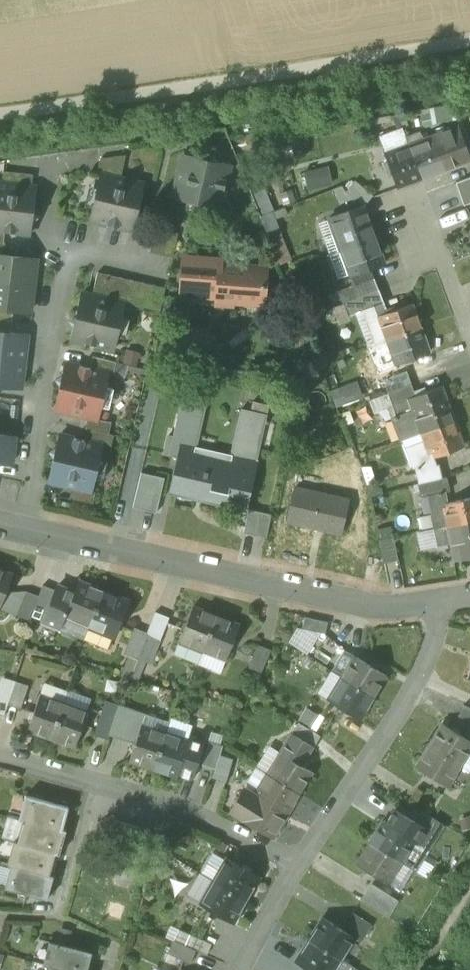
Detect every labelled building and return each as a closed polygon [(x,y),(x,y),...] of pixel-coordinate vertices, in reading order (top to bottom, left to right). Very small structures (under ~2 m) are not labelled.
[(454,105),(429,110),(432,125),(457,120),(454,105)] [(432,135),(444,170),(469,161),(469,158),(458,126),(432,135)] [(379,137),(385,153),(408,144),(405,137),(402,129),(379,137)] [(405,137),(408,144),(423,139),(419,131),(405,137)] [(421,179),(444,170),(432,135),(423,139),(408,144),(421,179)] [(247,143),(232,145),(260,215),(274,210),(247,143)] [(421,179),(408,144),(385,153),(397,187),(421,179)] [(173,197),(219,208),(229,165),(216,162),(213,157),(207,160),(183,154),(173,197)] [(100,174),(120,179),(125,156),(100,159),(96,173),(100,174)] [(328,167),(304,172),(308,191),(332,185),(328,167)] [(1,184),(31,187),(33,175),(3,172),(1,184)] [(89,220),(132,230),(135,217),(141,214),(137,209),(143,184),(120,179),(100,174),(89,220)] [(455,183),(463,205),(469,203),(469,177),(455,183)] [(363,206),(364,207),(364,206),(372,196),(355,182),(346,193),(363,206)] [(30,235),(31,221),(36,218),(32,213),(35,188),(31,187),(1,184),(0,183),(0,231),(5,232),(30,235)] [(352,221),(367,215),(364,206),(364,207),(363,206),(349,211),(352,221)] [(323,238),(330,256),(376,240),(367,215),(352,221),(349,211),(328,219),(329,220),(332,229),(334,234),(323,238)] [(272,212),(260,216),(269,239),(281,235),(272,212)] [(318,224),(323,238),(334,234),(329,220),(318,224)] [(150,252),(172,258),(175,246),(178,234),(155,229),(150,252)] [(281,235),(269,239),(280,265),(291,260),(281,235)] [(384,263),(376,240),(330,256),(338,279),(349,275),(349,276),(368,269),(370,268),(384,263)] [(32,286),(35,260),(3,256),(0,256),(0,282),(32,286)] [(220,261),(184,258),(181,294),(217,297),(217,301),(263,304),(265,268),(220,265),(220,261)] [(351,282),(370,275),(368,269),(349,276),(351,282)] [(124,303),(160,311),(165,288),(97,272),(92,296),(124,303)] [(378,290),(373,277),(371,278),(370,275),(351,282),(353,286),(349,287),(353,299),(378,290)] [(29,312),(32,286),(0,282),(0,308),(13,310),(29,312)] [(343,303),(353,299),(349,287),(339,291),(343,303)] [(379,290),(378,290),(353,299),(343,303),(348,316),(358,312),(384,303),(379,290)] [(71,340),(114,349),(124,303),(92,296),(81,293),(76,318),(70,321),(74,326),(71,340)] [(370,346),(385,341),(421,328),(412,304),(388,312),(384,303),(358,312),(370,346)] [(13,310),(0,308),(0,321),(11,322),(13,310)] [(10,334),(11,322),(0,321),(0,333),(10,334)] [(204,332),(182,328),(178,349),(200,353),(204,332)] [(430,351),(421,328),(385,341),(391,356),(394,364),(430,351)] [(205,354),(210,334),(204,332),(200,353),(205,354)] [(20,388),(23,362),(26,336),(10,334),(0,333),(0,386),(20,388)] [(397,374),(394,364),(391,356),(375,362),(382,381),(383,380),(397,374)] [(108,374),(113,375),(116,363),(92,357),(90,369),(108,374)] [(87,418),(97,420),(108,374),(90,369),(65,364),(62,377),(57,380),(60,386),(54,410),(87,418)] [(383,380),(388,394),(411,384),(406,371),(397,374),(383,380)] [(363,398),(356,381),(331,392),(337,408),(363,398)] [(415,396),(411,384),(388,394),(369,401),(374,413),(378,412),(393,406),(396,416),(411,411),(409,405),(421,401),(419,395),(415,396)] [(393,417),(401,441),(420,435),(455,422),(442,386),(419,395),(421,401),(409,405),(411,411),(396,416),(393,417)] [(176,417),(201,422),(206,401),(181,396),(176,417)] [(385,420),(393,417),(396,416),(393,406),(378,412),(385,420)] [(240,409),(230,455),(256,461),(266,415),(240,409)] [(163,454),(183,458),(183,457),(193,459),(194,454),(201,422),(176,417),(172,437),(167,436),(163,454)] [(85,429),(86,430),(108,435),(111,423),(97,420),(87,418),(85,429)] [(455,422),(420,435),(427,454),(431,453),(432,457),(464,445),(455,422)] [(113,436),(108,435),(86,430),(83,441),(102,446),(111,448),(113,436)] [(434,461),(432,457),(431,453),(427,454),(420,435),(401,441),(412,469),(414,468),(431,462),(434,461)] [(11,464),(14,438),(0,436),(0,463),(11,464)] [(72,487),(91,492),(102,446),(83,441),(59,436),(56,449),(51,452),(54,458),(48,482),(72,487)] [(257,461),(256,461),(230,455),(228,462),(194,454),(193,459),(183,457),(183,458),(176,489),(202,495),(200,501),(246,511),(246,509),(257,461)] [(415,470),(418,484),(442,478),(438,465),(435,465),(434,461),(431,462),(414,468),(415,470)] [(141,473),(138,484),(161,490),(164,478),(141,473)] [(446,477),(442,478),(418,484),(417,484),(420,498),(445,492),(449,491),(446,477)] [(161,490),(138,484),(132,508),(156,513),(161,490)] [(69,499),(92,505),(95,493),(91,492),(72,487),(69,499)] [(287,520),(314,527),(315,520),(342,526),(348,500),(325,495),(326,494),(312,491),(310,495),(293,492),(287,520)] [(424,514),(430,513),(430,512),(443,510),(442,508),(446,507),(445,503),(447,503),(445,492),(420,498),(424,514)] [(447,503),(445,503),(446,507),(442,508),(443,510),(446,527),(469,522),(469,498),(447,503)] [(243,533),(266,538),(271,515),(248,509),(243,533)] [(446,527),(443,510),(430,512),(430,513),(431,515),(433,527),(434,529),(446,527)] [(433,527),(431,515),(419,517),(421,529),(433,527)] [(446,527),(434,529),(437,546),(449,544),(453,561),(469,558),(469,522),(446,527)] [(437,546),(434,529),(416,533),(419,550),(437,546)] [(379,542),(383,564),(398,560),(393,539),(379,542)] [(0,571),(0,605),(5,594),(12,576),(0,571)] [(65,617),(88,627),(102,591),(78,581),(73,592),(63,617),(65,617)] [(42,586),(38,597),(31,616),(43,621),(55,591),(42,586)] [(60,629),(65,617),(63,617),(73,592),(57,586),(55,591),(43,621),(42,622),(60,629)] [(127,601),(102,591),(88,627),(113,636),(127,601)] [(5,594),(0,605),(0,610),(18,617),(27,592),(5,594)] [(29,621),(31,616),(38,597),(27,592),(18,617),(29,621)] [(179,641),(202,650),(215,617),(192,607),(179,641)] [(155,613),(146,637),(159,642),(168,618),(155,613)] [(298,626),(320,631),(322,620),(301,615),(298,626)] [(238,626),(215,617),(202,650),(225,659),(238,626)] [(320,631),(298,626),(288,642),(305,654),(320,631)] [(108,649),(113,636),(88,627),(83,639),(108,649)] [(137,659),(146,637),(133,632),(124,654),(137,659)] [(159,642),(146,637),(137,659),(129,679),(138,681),(146,663),(150,664),(159,642)] [(202,650),(179,641),(173,655),(196,664),(202,650)] [(248,669),(258,673),(268,651),(257,647),(248,669)] [(225,659),(202,650),(196,664),(220,673),(225,659)] [(330,671),(341,678),(354,656),(343,650),(330,671)] [(354,656),(341,678),(373,697),(386,676),(354,656)] [(328,699),(341,678),(330,671),(317,693),(328,699)] [(6,704),(14,682),(2,678),(0,683),(0,717),(2,717),(6,704)] [(360,719),(373,697),(341,678),(328,699),(360,719)] [(27,687),(14,682),(6,704),(19,708),(27,687)] [(27,731),(51,739),(63,704),(39,696),(27,731)] [(107,739),(108,735),(118,705),(106,701),(94,734),(107,739)] [(87,712),(63,704),(51,739),(75,747),(87,712)] [(130,709),(118,705),(108,735),(120,739),(130,709)] [(469,722),(469,709),(463,705),(458,716),(469,722)] [(296,722),(298,723),(309,730),(318,715),(305,707),(296,722)] [(120,739),(135,744),(141,725),(144,713),(130,709),(120,739)] [(170,718),(165,733),(186,741),(192,725),(170,718)] [(291,734),(313,747),(319,736),(309,730),(298,723),(291,734)] [(428,746),(460,765),(469,749),(469,742),(441,724),(428,746)] [(129,761),(153,769),(165,733),(141,725),(135,744),(129,761)] [(186,741),(165,733),(153,769),(177,777),(177,775),(188,741),(187,741),(186,741)] [(291,734),(280,753),(301,766),(313,747),(291,734)] [(189,736),(187,741),(188,741),(177,775),(192,779),(204,740),(189,736)] [(201,765),(215,769),(219,755),(221,746),(208,742),(201,765)] [(447,787),(460,765),(428,746),(415,767),(447,787)] [(460,765),(469,771),(469,749),(460,765)] [(311,772),(301,766),(280,753),(267,774),(298,794),(311,772)] [(232,759),(219,755),(215,769),(212,779),(226,783),(232,759)] [(299,794),(298,794),(267,774),(254,795),(286,816),(299,794)] [(273,837),(286,816),(254,795),(244,789),(230,811),(273,837)] [(19,820),(23,821),(61,831),(61,830),(67,808),(25,796),(19,820)] [(392,808),(384,823),(414,841),(413,842),(416,844),(425,829),(392,808)] [(425,829),(416,844),(427,850),(442,825),(432,818),(425,829)] [(23,821),(17,843),(55,853),(55,854),(59,855),(65,831),(61,830),(61,831),(23,821)] [(369,843),(401,863),(411,845),(413,842),(414,841),(384,823),(382,822),(369,843)] [(144,853),(154,856),(158,841),(148,838),(144,853)] [(7,865),(11,866),(11,865),(49,876),(49,875),(55,854),(55,853),(17,843),(13,842),(7,865)] [(413,842),(411,845),(425,854),(427,850),(416,844),(413,842)] [(388,884),(401,863),(369,843),(356,865),(388,884)] [(415,871),(425,854),(411,845),(401,863),(415,871)] [(425,854),(415,871),(426,878),(437,861),(425,854)] [(226,860),(213,882),(245,900),(258,879),(226,860)] [(401,863),(388,884),(401,892),(415,871),(401,863)] [(53,876),(49,875),(49,876),(11,865),(11,866),(5,889),(47,900),(53,876)] [(374,876),(370,881),(393,896),(396,891),(374,876)] [(233,922),(245,900),(213,882),(201,903),(233,922)] [(360,901),(388,918),(398,901),(371,884),(360,901)] [(354,938),(360,942),(369,928),(347,914),(338,929),(354,938)] [(322,919),(309,940),(341,960),(354,938),(338,929),(322,919)] [(211,945),(178,930),(173,941),(196,951),(206,956),(211,945)] [(341,960),(309,940),(296,961),(310,969),(334,969),(341,960)] [(46,966),(46,965),(64,969),(86,969),(91,953),(49,941),(42,965),(46,966)] [(168,954),(190,964),(196,951),(173,941),(168,954)]
